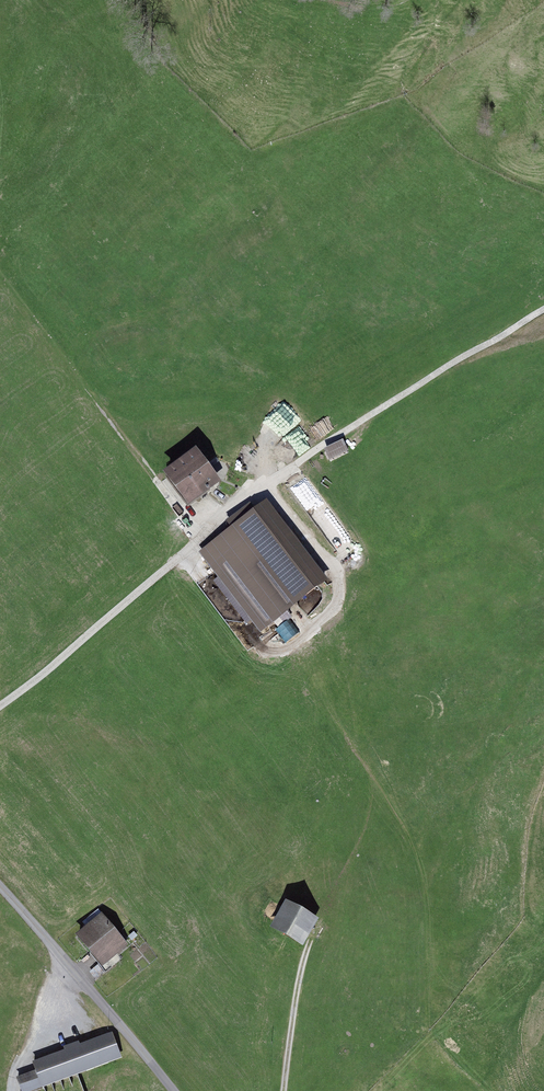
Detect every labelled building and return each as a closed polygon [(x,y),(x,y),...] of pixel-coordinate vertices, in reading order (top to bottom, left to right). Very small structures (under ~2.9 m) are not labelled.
[(307,424),(278,447),(289,461),(318,438),(307,424)] [(346,445),(327,455),(332,466),(352,456),(346,445)] [(227,491),(202,458),(169,483),(194,516),(227,491)] [(332,587),(270,509),(262,516),(256,508),(230,528),(235,534),(202,560),(264,640),(332,587)] [(317,922),(286,904),(271,932),(302,950),(317,922)] [(102,967),(130,947),(106,915),(79,935),(102,967)] [(17,1076),(22,1090),(26,1090),(122,1056),(112,1030),(79,1042),(79,1039),(63,1045),(64,1048),(32,1059),(36,1069),(17,1076)]
